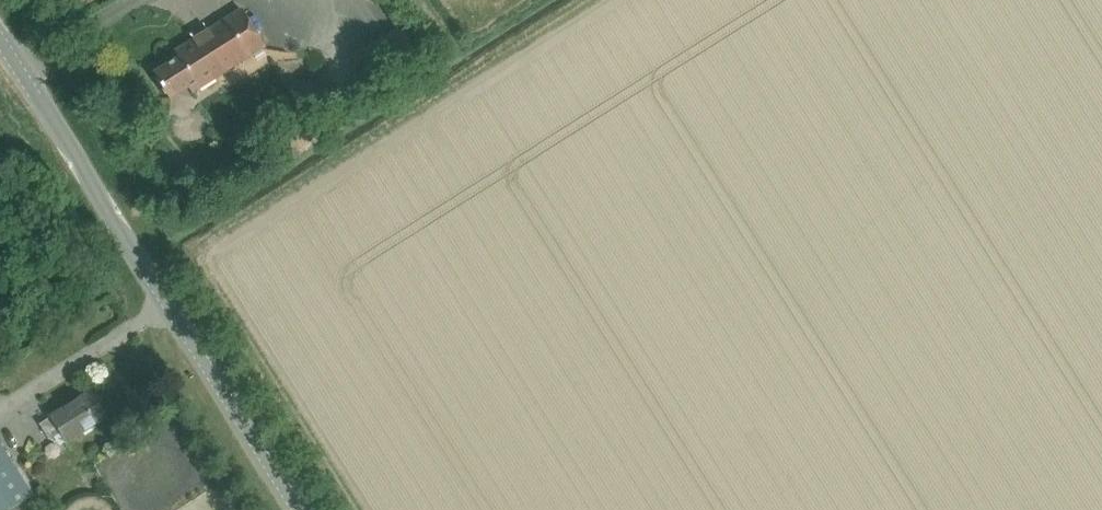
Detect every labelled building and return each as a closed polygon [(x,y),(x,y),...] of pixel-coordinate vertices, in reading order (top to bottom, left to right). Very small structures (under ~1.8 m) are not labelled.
[(192,92),(216,77),(264,47),(241,10),(175,51),(179,57),(153,73),(169,99),(188,87),(192,92)] [(66,443),(108,417),(91,391),(50,418),(51,419),(40,426),(49,439),(60,432),(66,443)] [(13,466),(10,461),(9,461),(0,446),(0,509),(11,509),(32,497),(13,466)]
